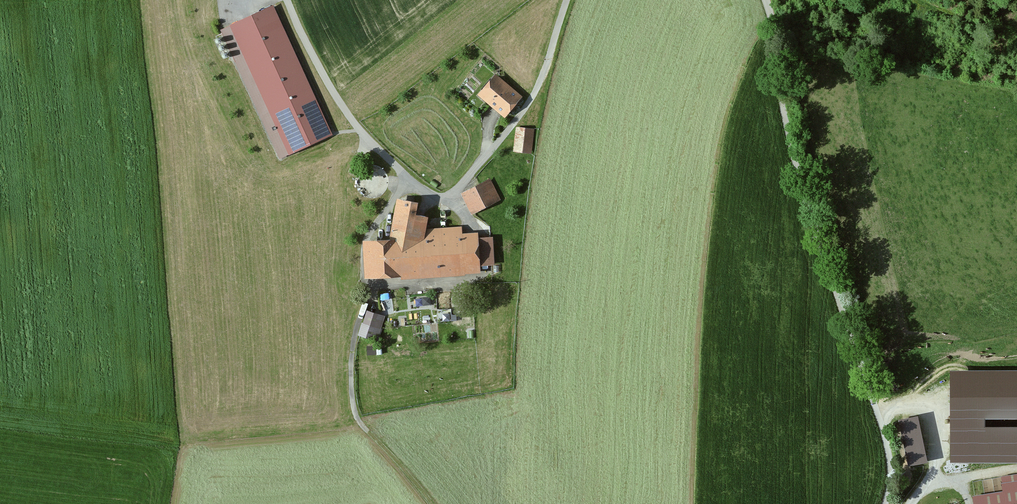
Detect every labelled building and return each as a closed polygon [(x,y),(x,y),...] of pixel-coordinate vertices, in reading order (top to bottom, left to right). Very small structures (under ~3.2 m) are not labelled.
[(332,134),(274,8),(222,32),(280,158),(332,134)] [(478,95),(505,119),(523,98),(496,75),(478,95)] [(516,129),(514,154),(532,156),(534,130),(516,129)] [(462,195),(472,216),(501,201),(491,180),(462,195)] [(397,200),(389,239),(364,240),(366,280),(466,275),(466,274),(481,273),(481,267),(495,266),(493,237),(479,238),(478,233),(463,234),(463,228),(428,229),(429,217),(416,215),(419,203),(397,200)] [(361,338),(379,343),(386,317),(368,312),(361,338)] [(952,372),(952,461),(1016,461),(1016,454),(1016,429),(983,429),(983,417),(1016,417),(1016,372),(952,372)] [(917,418),(900,421),(909,465),(926,462),(917,418)] [(973,499),(974,503),(1016,503),(1016,483),(1002,486),(1004,494),(973,499)]
